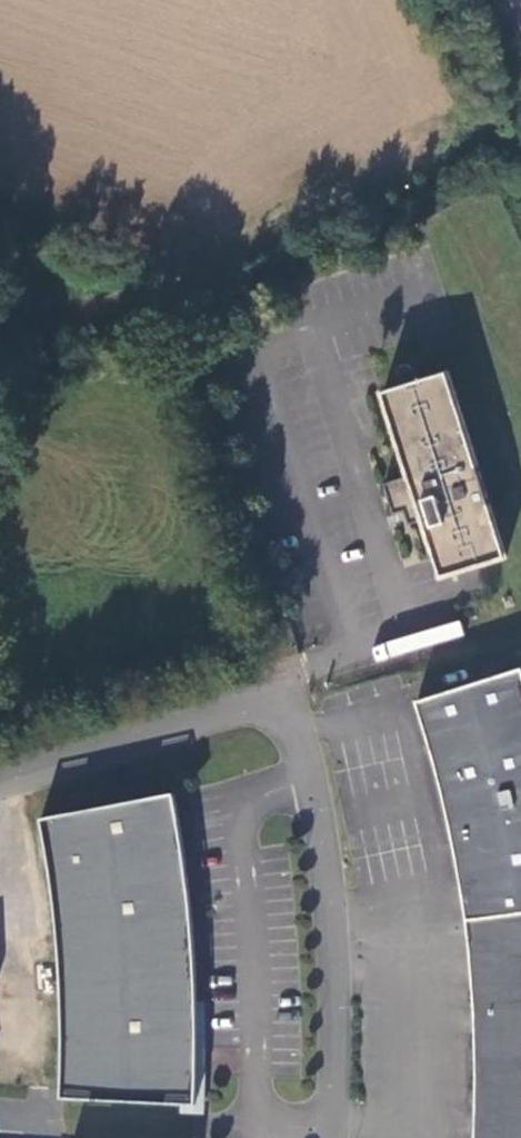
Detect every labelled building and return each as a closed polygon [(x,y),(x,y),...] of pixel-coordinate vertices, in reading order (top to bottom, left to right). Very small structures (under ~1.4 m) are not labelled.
[(426,520),(444,576),(509,555),(451,370),(386,391),(412,475),(386,483),(396,514),(407,511),(412,524),(426,520)] [(470,921),(520,915),(520,670),(420,700),(435,753),(441,777),(449,809),(459,855),(470,921)] [(65,1069),(63,1100),(182,1106),(199,1106),(200,1080),(200,1050),(200,1020),(199,989),(197,959),(195,928),(192,898),(188,868),(183,838),(178,808),(176,797),(43,821),(50,856),(54,886),(58,917),(61,947),(63,977),(65,1008),(66,1038),(65,1069)] [(470,921),(475,970),(479,1059),(479,1114),(478,1137),(520,1137),(520,915),(470,921)]
